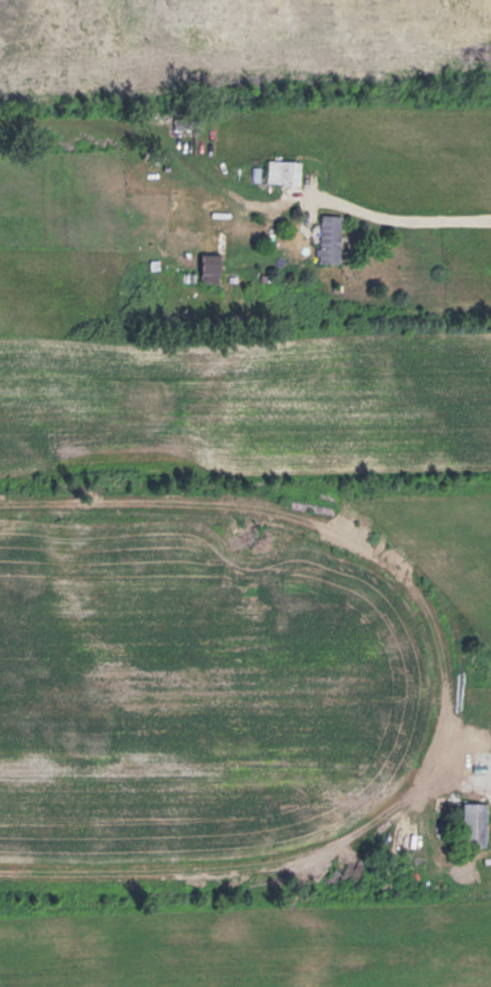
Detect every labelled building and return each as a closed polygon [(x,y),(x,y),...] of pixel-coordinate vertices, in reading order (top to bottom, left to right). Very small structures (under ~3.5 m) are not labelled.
[(302,183),(302,158),(268,158),(268,183),(302,183)] [(341,261),(341,212),(321,212),(321,261),(341,261)] [(202,280),(222,280),(222,252),(202,252),(202,280)] [(488,801),(464,801),(464,844),(488,844),(488,801)]
